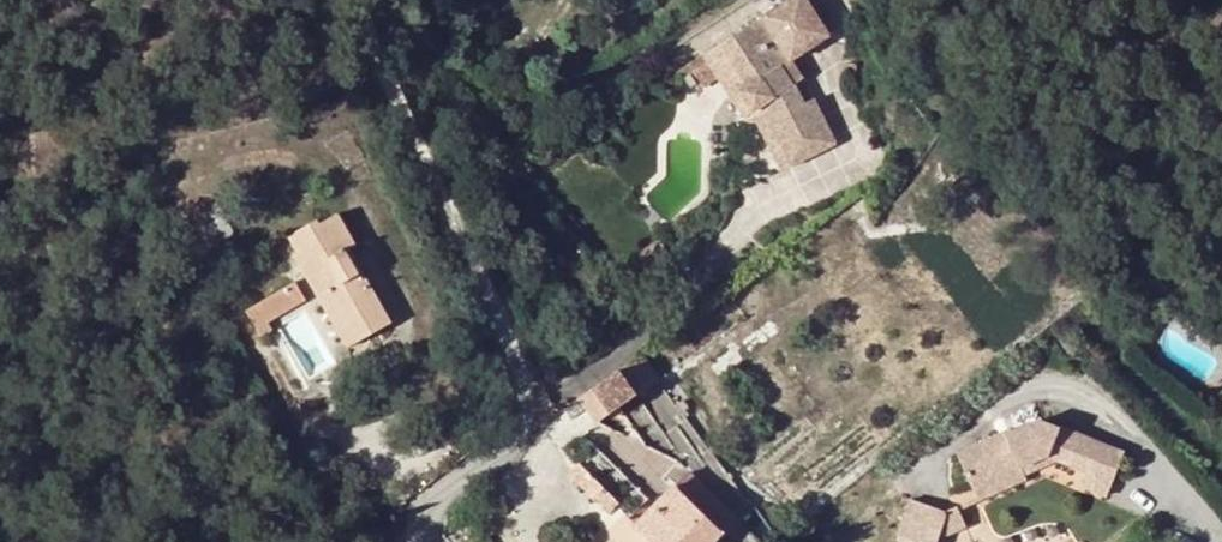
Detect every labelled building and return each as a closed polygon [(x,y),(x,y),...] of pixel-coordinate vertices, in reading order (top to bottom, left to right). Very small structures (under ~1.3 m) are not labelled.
[(716,79),(729,98),(735,94),(765,152),(812,132),(791,87),(781,91),(773,70),(760,52),(801,25),(785,0),(746,0),(695,33),(723,74),(716,79)] [(696,66),(720,103),(729,98),(716,79),(723,74),(695,33),(657,57),(669,76),(673,73),(677,78),(696,66)] [(757,156),(765,152),(735,94),(729,98),(757,156)] [(355,245),(338,215),(319,225),(317,221),(286,239),(320,298),(334,291),(361,340),(391,323),(364,273),(359,275),(345,251),(350,249),(355,245)] [(213,247),(222,242),(207,221),(200,225),(213,247)] [(364,273),(350,249),(345,251),(359,275),(364,273)] [(296,283),(263,302),(276,319),(307,302),(296,283)] [(320,298),(348,348),(361,340),(334,291),(320,298)] [(269,322),(276,319),(263,302),(248,312),(262,337),(274,330),(269,322)] [(641,357),(632,363),(581,400),(599,424),(660,382),(641,357)] [(1022,472),(1047,461),(1055,465),(1087,475),(1085,481),(1108,488),(1120,454),(1046,426),(1014,439),(1011,435),(956,458),(972,493),(1022,472)] [(631,473),(593,443),(574,465),(611,497),(631,473)] [(1022,472),(1026,479),(1055,465),(1047,461),(1022,472)] [(977,505),(1029,484),(1026,479),(1022,472),(972,493),(977,505)] [(677,487),(724,534),(738,519),(691,473),(677,487)] [(1085,481),(1080,490),(1105,498),(1108,488),(1085,481)] [(724,534),(677,487),(637,527),(652,541),(716,541),(724,534)] [(902,541),(944,541),(945,539),(968,529),(962,514),(952,516),(916,502),(901,538),(902,541)]
